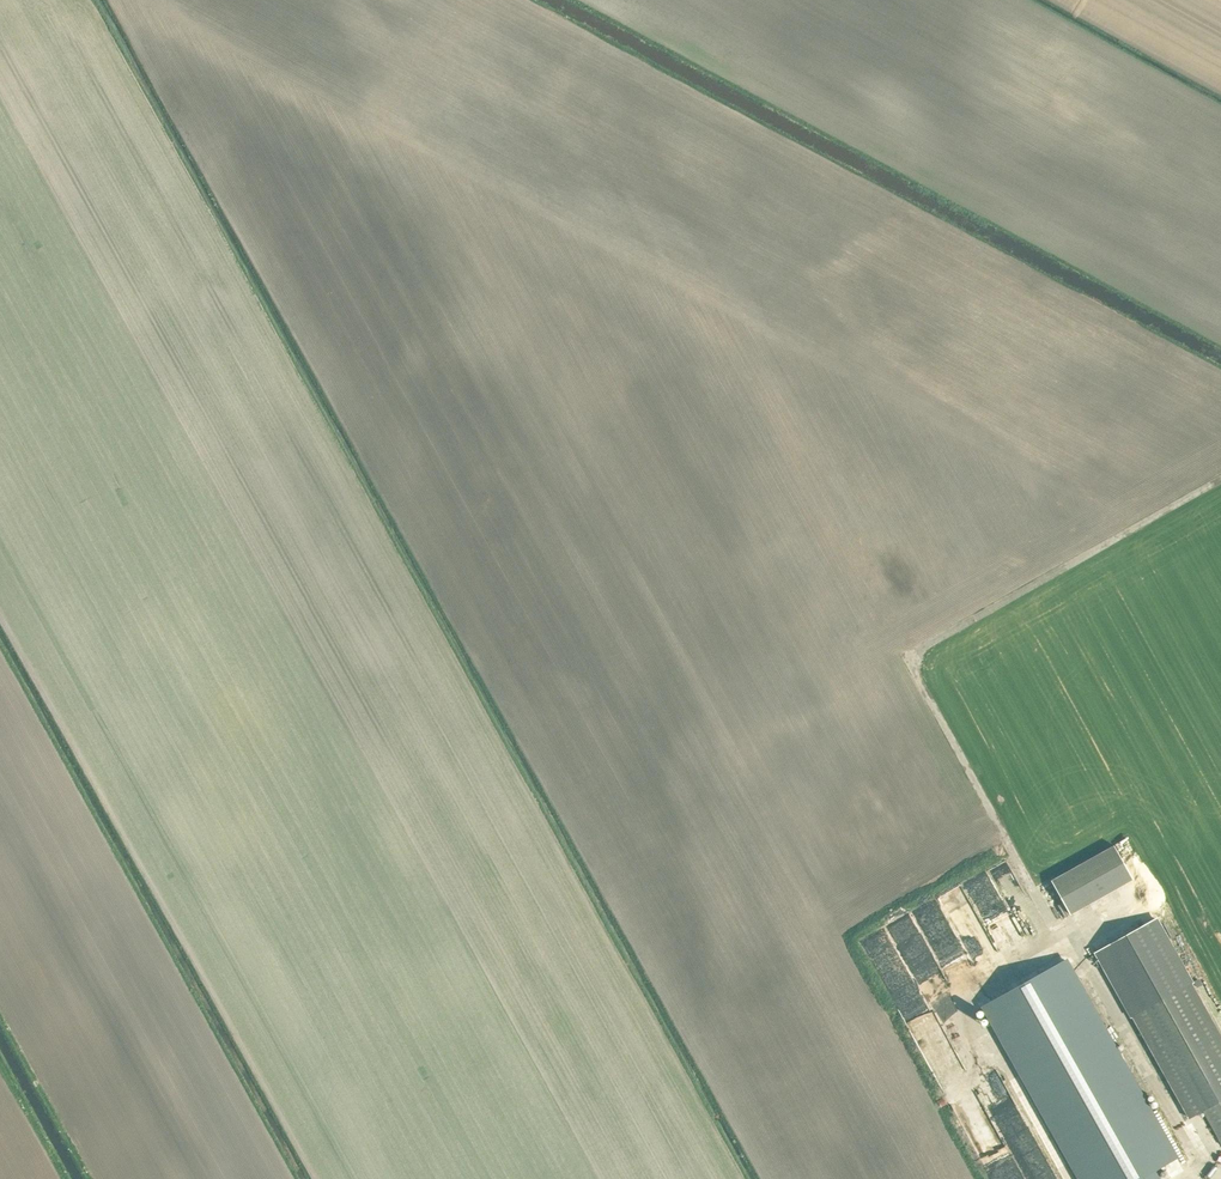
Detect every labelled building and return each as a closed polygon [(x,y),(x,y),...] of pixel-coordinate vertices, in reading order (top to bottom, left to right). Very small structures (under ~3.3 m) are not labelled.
[(1061,875),(1079,910),(1143,878),(1126,843),(1061,875)] [(1191,983),(1155,919),(1097,952),(1133,1016),(1191,983)] [(1066,961),(984,1006),(1081,1178),(1161,1178),(1156,1170),(1177,1159),(1066,961)] [(1191,983),(1133,1016),(1190,1118),(1203,1111),(1220,1101),(1220,1037),(1191,983)] [(1203,1111),(1220,1142),(1220,1101),(1203,1111)]
